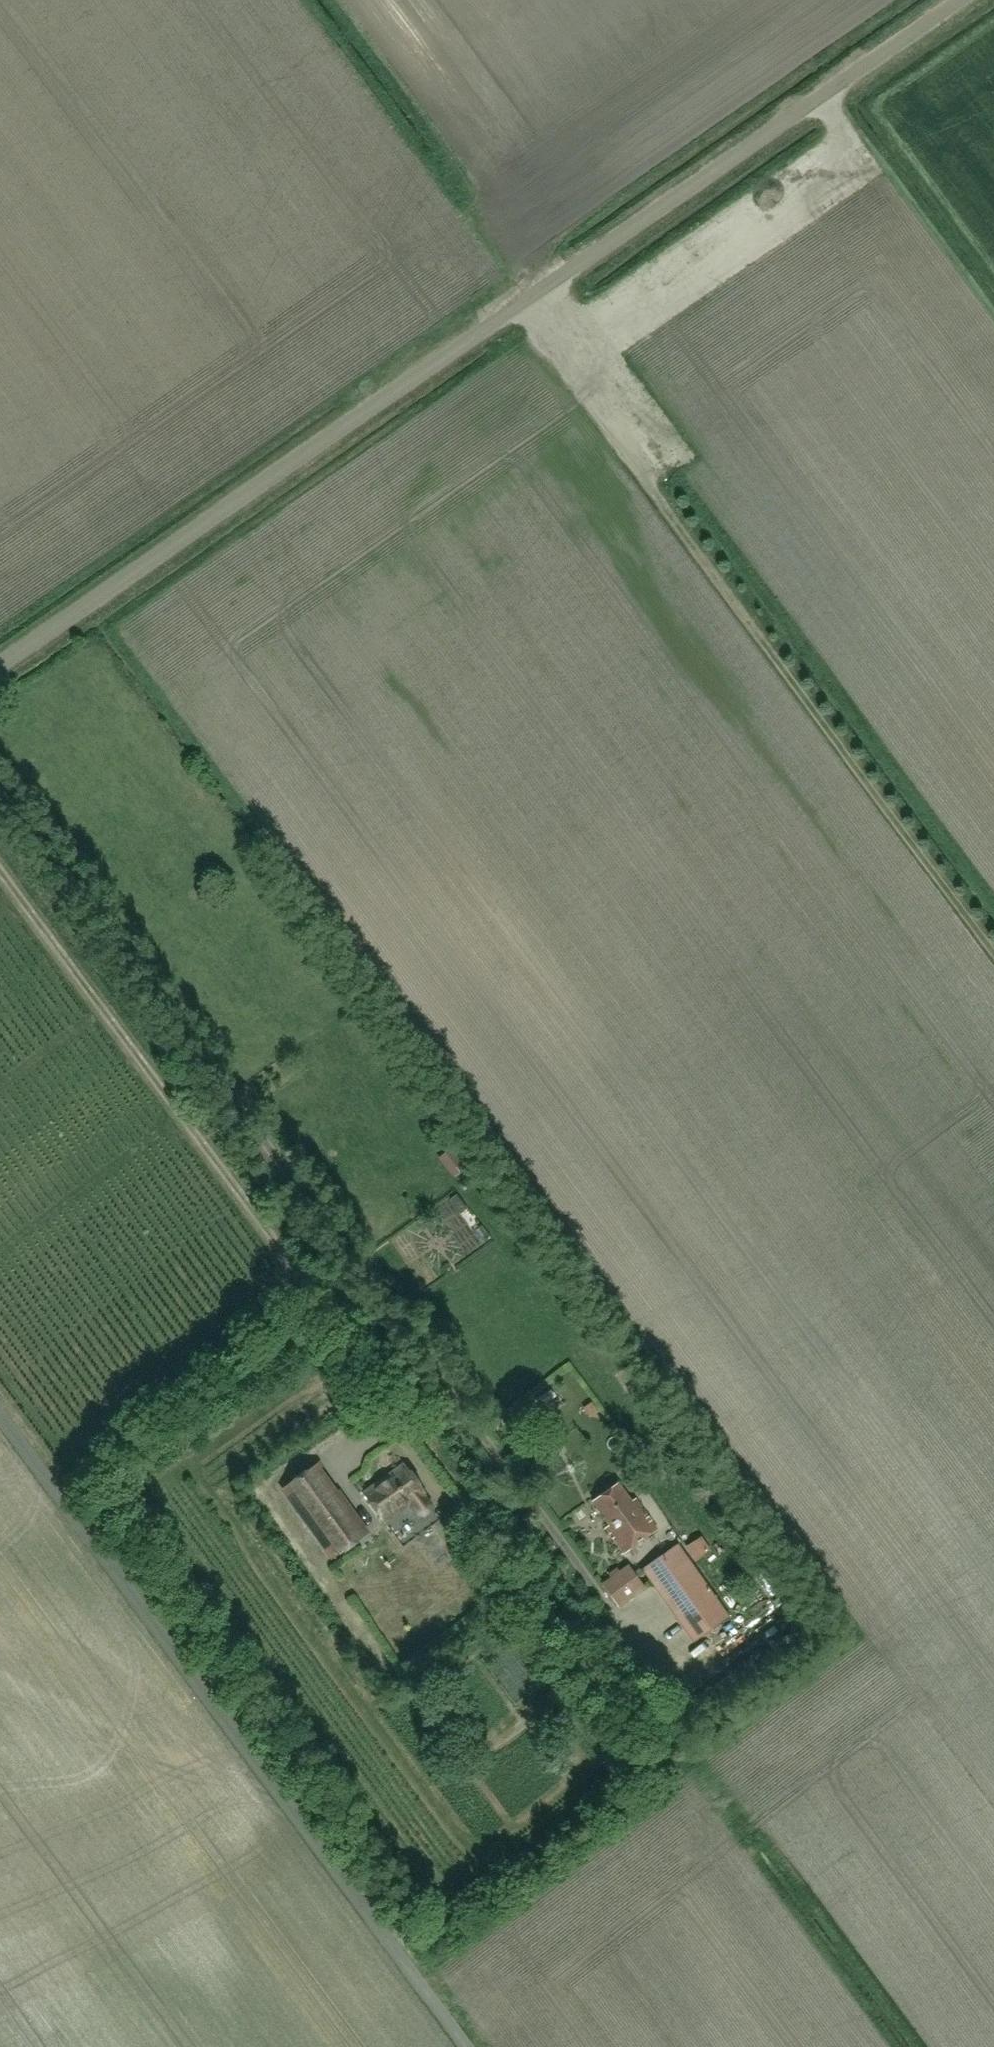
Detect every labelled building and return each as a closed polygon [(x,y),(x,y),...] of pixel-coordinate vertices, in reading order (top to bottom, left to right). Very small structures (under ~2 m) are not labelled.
[(466,1169),(452,1149),(439,1159),(453,1179),(466,1169)] [(334,1557),(356,1541),(367,1533),(317,1464),(285,1488),(334,1557)] [(424,1492),(425,1492),(405,1464),(365,1493),(385,1520),(409,1503),(418,1514),(425,1515),(431,1511),(432,1504),(424,1492)] [(624,1553),(658,1529),(637,1499),(633,1501),(619,1482),(593,1501),(610,1525),(606,1528),(624,1553)] [(628,1567),(604,1584),(620,1606),(635,1595),(629,1587),(638,1580),(628,1567)] [(710,1591),(703,1580),(668,1605),(675,1615),(710,1591)] [(753,1619),(740,1626),(746,1636),(759,1629),(753,1619)]
